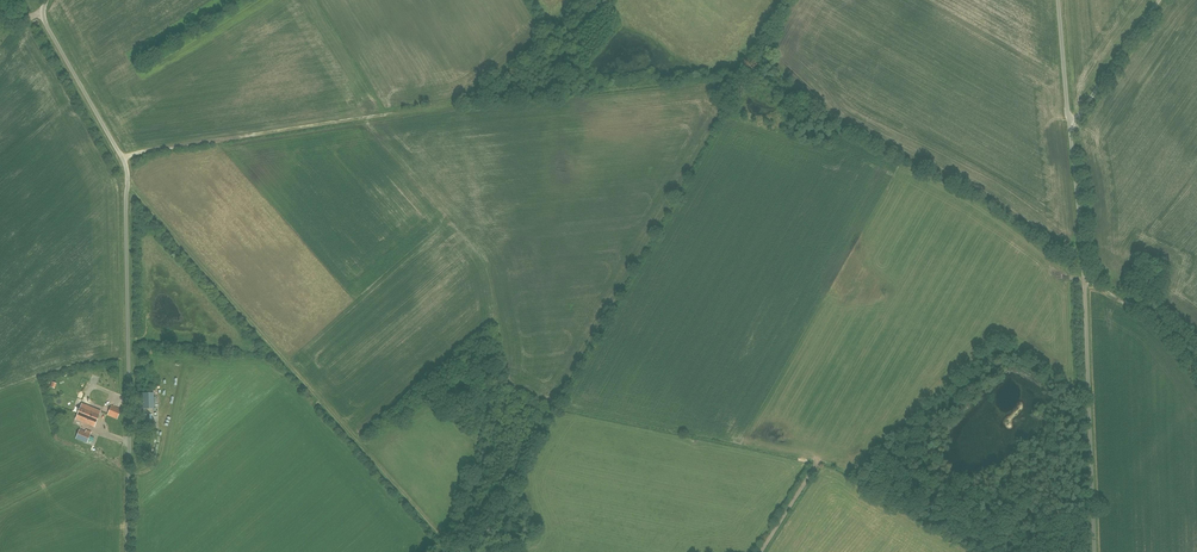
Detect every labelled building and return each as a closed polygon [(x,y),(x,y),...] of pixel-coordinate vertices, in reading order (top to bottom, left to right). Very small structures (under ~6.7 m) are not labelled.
[(153,408),(153,394),(138,394),(138,408),(153,408)] [(94,427),(100,412),(82,404),(76,419),(94,427)] [(117,420),(121,409),(111,405),(107,416),(117,420)] [(87,444),(91,434),(79,430),(75,439),(87,444)]
